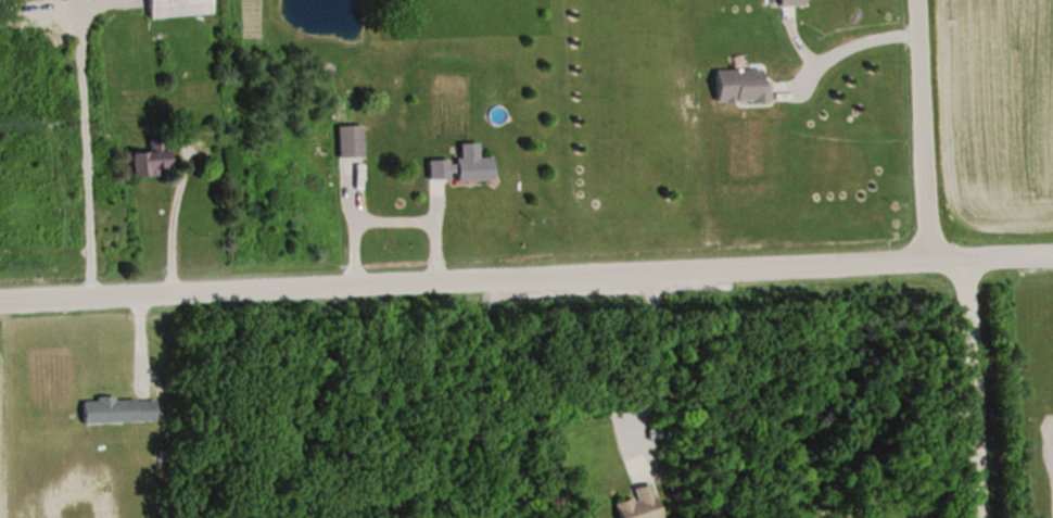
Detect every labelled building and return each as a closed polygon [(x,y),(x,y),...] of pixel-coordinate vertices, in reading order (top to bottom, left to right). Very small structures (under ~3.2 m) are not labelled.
[(149,16),(212,13),(211,0),(148,0),(149,16)] [(715,101),(769,101),(769,68),(715,68),(715,101)] [(338,125),(339,174),(363,173),(362,124),(338,125)] [(132,174),(171,173),(170,138),(149,138),(149,151),(132,152),(132,174)] [(456,156),(456,179),(493,179),(493,156),(456,156)] [(83,399),(84,423),(156,421),(156,397),(83,399)] [(635,497),(615,502),(620,517),(662,517),(652,481),(632,487),(635,497)]
